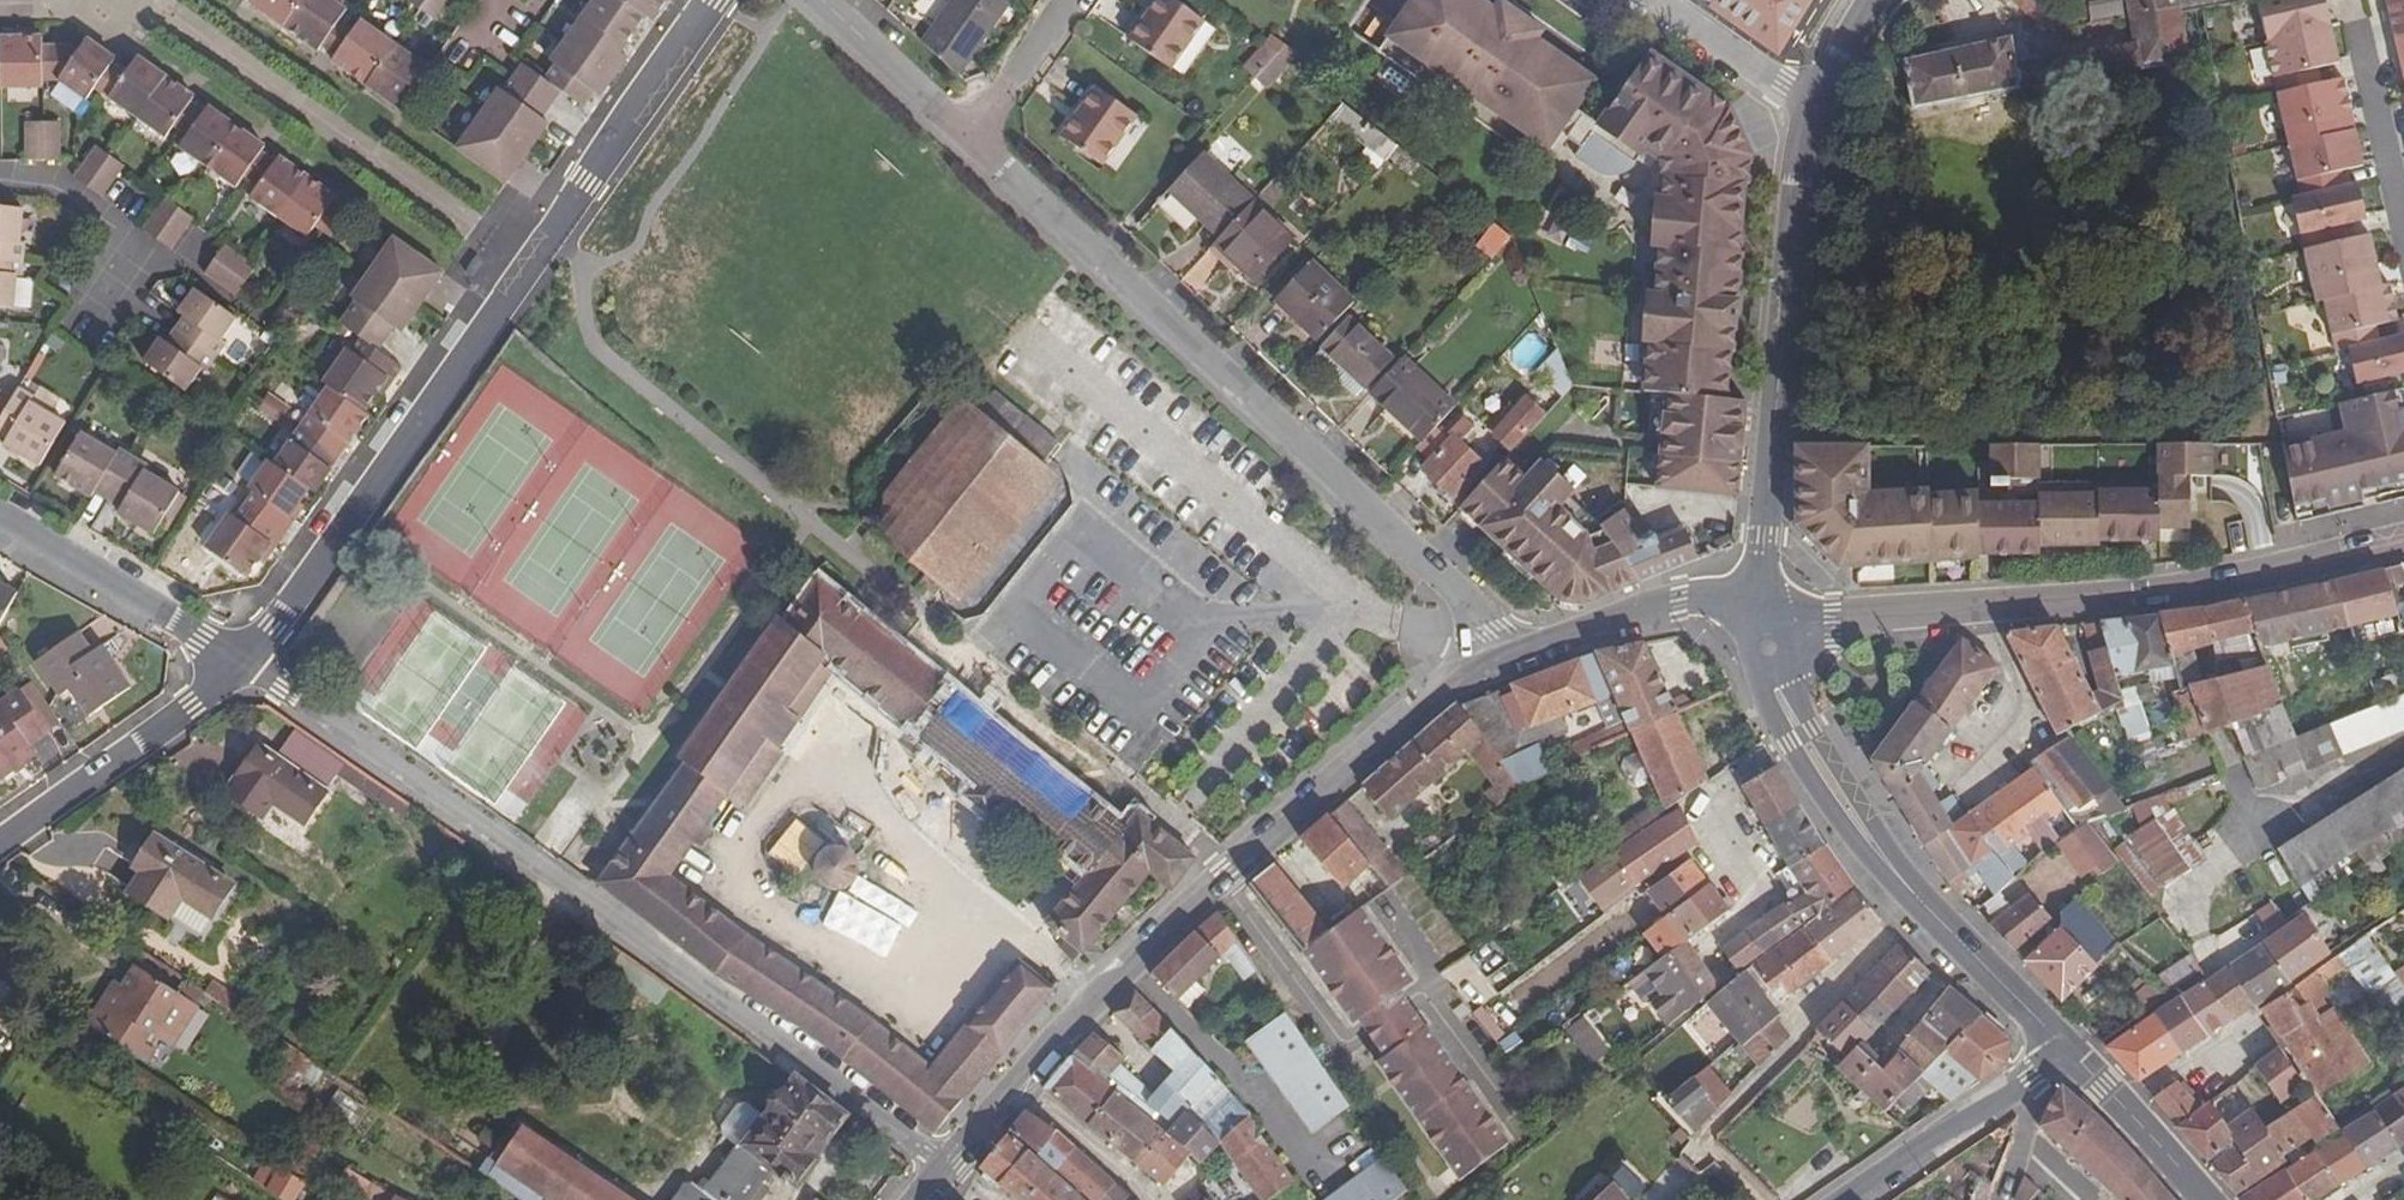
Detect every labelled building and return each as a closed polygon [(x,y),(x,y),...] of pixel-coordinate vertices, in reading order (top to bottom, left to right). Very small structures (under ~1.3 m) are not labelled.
[(305,0),(252,0),(249,4),(284,30),(305,0)] [(346,30),(340,25),(349,12),(331,0),(305,0),(284,30),(319,54),(323,49),(330,53),(346,30)] [(429,0),(407,0),(406,1),(420,12),(429,0)] [(420,12),(434,21),(448,0),(429,0),(420,12)] [(593,22),(585,15),(553,60),(558,64),(545,83),(561,94),(581,109),(593,92),(597,85),(605,90),(629,54),(625,50),(648,17),(653,10),(658,14),(669,0),(608,0),(593,22)] [(585,15),(593,22),(608,0),(596,0),(585,15)] [(956,73),(1009,1),(1007,0),(953,0),(919,45),(956,73)] [(1169,0),(1158,0),(1128,43),(1171,73),(1203,24),(1169,0)] [(1669,173),(1665,196),(1659,196),(1654,246),(1662,247),(1657,292),(1650,291),(1645,342),(1650,342),(1646,391),(1726,398),(1731,350),(1732,350),(1742,252),(1738,252),(1745,184),(1749,184),(1751,154),(1740,155),(1722,116),(1719,114),(1726,105),(1649,51),(1598,124),(1575,108),(1595,79),(1536,38),(1542,29),(1500,0),(1494,9),(1480,0),(1413,0),(1387,36),(1547,147),(1559,131),(1581,146),(1574,156),(1594,170),(1596,171),(1598,172),(1599,172),(1600,173),(1603,173),(1604,174),(1611,175),(1615,175),(1616,174),(1622,173),(1624,172),(1625,172),(1629,170),(1630,170),(1638,163),(1648,148),(1662,158),(1669,173)] [(1776,52),(1808,0),(1708,0),(1710,2),(1708,4),(1776,52)] [(2179,11),(2199,7),(2240,0),(2116,0),(2088,5),(2092,26),(2129,20),(2179,11)] [(2267,37),(2330,23),(2326,6),(2319,7),(2318,0),(2257,0),(2267,37)] [(2392,38),(2403,36),(2403,0),(2383,0),(2392,38)] [(654,21),(658,14),(653,10),(648,17),(654,21)] [(2179,11),(2129,20),(2133,43),(2017,61),(2011,36),(1903,60),(1914,110),(2034,85),(2188,61),(2186,43),(2179,11)] [(367,88),(396,46),(362,21),(352,34),(346,30),(330,53),(336,58),(333,63),(367,88)] [(2267,37),(2264,38),(2276,91),(2310,83),(2307,67),(2338,60),(2330,23),(2267,37)] [(2392,38),(2402,85),(2403,84),(2403,36),(2392,38)] [(44,80),(44,44),(44,40),(2,39),(2,89),(44,90),(44,80)] [(97,89),(112,68),(117,61),(91,43),(84,53),(70,44),(44,44),(44,80),(62,80),(90,100),(97,89)] [(1255,79),(1279,54),(1266,45),(1244,69),(1255,79)] [(396,46),(367,88),(402,112),(431,70),(396,46)] [(1264,87),(1289,61),(1279,54),(1255,79),(1264,87)] [(140,120),(167,80),(139,59),(131,71),(127,78),(112,99),(140,120)] [(1289,61),(1264,87),(1266,91),(1291,62),(1289,61)] [(104,94),(119,73),(112,68),(97,89),(104,94)] [(561,94),(545,83),(523,68),(516,79),(553,105),(561,94)] [(112,99),(127,78),(119,73),(104,94),(112,99)] [(2310,83),(2276,91),(2287,143),(2321,135),(2318,119),(2349,112),(2341,76),(2310,83)] [(538,127),(543,121),(553,105),(516,79),(505,94),(499,90),(456,150),(508,186),(526,161),(546,133),(538,127)] [(178,139),(199,109),(192,104),(195,100),(167,80),(140,120),(168,139),(171,134),(178,139)] [(600,96),(605,90),(597,85),(593,92),(600,96)] [(1137,119),(1094,90),(1061,138),(1102,167),(1137,119)] [(1388,157),(1398,147),(1342,104),(1331,116),(1384,161),(1388,157)] [(1740,155),(1751,154),(1730,108),(1726,105),(1719,114),(1722,116),(1740,155)] [(210,168),(237,129),(210,111),(207,115),(199,109),(178,139),(183,143),(180,148),(210,168)] [(538,127),(546,133),(551,126),(543,121),(538,127)] [(45,163),(44,125),(27,125),(27,164),(45,163)] [(44,125),(45,163),(62,163),(61,125),(44,125)] [(2321,135),(2287,143),(2298,194),(2333,186),(2329,171),(2360,164),(2353,128),(2321,135)] [(248,189),(268,159),(262,155),(266,150),(237,129),(210,168),(238,188),(241,184),(248,189)] [(1398,147),(1388,157),(1401,168),(1410,157),(1398,147)] [(90,190),(112,159),(98,149),(84,169),(76,180),(90,190)] [(1219,237),(1252,201),(1201,155),(1168,190),(1219,237)] [(112,159),(90,190),(104,200),(126,168),(112,159)] [(281,218),(309,179),(281,160),(276,164),(268,159),(248,189),(255,194),(253,198),(281,218)] [(319,225),(338,199),(309,179),(281,218),(309,239),(319,225)] [(2300,247),(2335,240),(2331,224),(2363,217),(2355,182),(2333,186),(2298,194),(2290,196),(2300,247)] [(319,225),(329,233),(335,237),(351,215),(344,210),(344,204),(338,199),(319,225)] [(1252,201),(1219,237),(1214,242),(1254,280),(1292,239),(1252,201)] [(158,242),(180,211),(167,202),(145,232),(158,242)] [(26,261),(27,247),(21,247),(23,212),(0,210),(0,258),(26,261)] [(180,211),(158,242),(172,252),(194,221),(180,211)] [(1492,259),(1507,233),(1488,221),(1472,246),(1492,259)] [(2319,297),(2346,291),(2343,276),(2374,269),(2366,232),(2335,240),(2300,247),(2312,298),(2319,297)] [(402,321),(410,327),(429,299),(445,275),(394,240),(354,298),(360,304),(350,318),(387,342),(397,328),(402,321)] [(217,260),(249,283),(259,267),(251,262),(227,245),(217,260)] [(26,261),(0,258),(0,311),(16,312),(18,281),(24,281),(26,261)] [(249,283),(217,260),(206,275),(238,298),(249,283)] [(1354,301),(1315,264),(1278,304),(1318,340),(1354,301)] [(2393,318),(2385,283),(2346,291),(2319,297),(2331,349),(2343,346),(2365,341),(2362,325),(2393,318)] [(178,332),(220,361),(230,347),(222,341),(238,318),(199,290),(182,313),(188,317),(178,332)] [(387,342),(350,318),(344,327),(364,341),(381,352),(387,342)] [(1322,348),(1363,385),(1390,357),(1349,319),(1322,348)] [(405,334),(410,327),(402,321),(397,328),(405,334)] [(2343,346),(2351,380),(2403,368),(2403,331),(2365,341),(2343,346)] [(210,375),(220,361),(178,332),(172,341),(166,337),(148,362),(188,391),(203,371),(210,375)] [(388,381),(394,385),(405,369),(381,352),(364,341),(354,354),(350,352),(325,385),(330,389),(366,414),(379,394),(388,381)] [(1574,384),(1558,346),(1536,369),(1563,396),(1574,384)] [(1363,385),(1322,348),(1315,356),(1355,395),(1363,385)] [(1453,406),(1401,357),(1370,391),(1422,440),(1453,406)] [(104,370),(108,374),(112,368),(108,366),(104,370)] [(386,397),(394,385),(388,381),(379,394),(386,397)] [(2398,387),(2389,389),(2393,407),(2403,405),(2398,387)] [(0,425),(0,433),(9,439),(5,446),(41,468),(68,425),(32,404),(36,397),(21,388),(12,404),(0,425)] [(302,430),(342,458),(370,417),(366,414),(330,389),(302,430)] [(2277,443),(2288,502),(2316,496),(2318,505),(2351,498),(2349,489),(2348,481),(2361,477),(2363,485),(2403,476),(2403,410),(2403,405),(2393,407),(2389,389),(2334,401),(2340,428),(2277,443)] [(253,412),(277,425),(287,404),(263,391),(253,412)] [(977,413),(1042,464),(1058,443),(994,392),(977,413)] [(1736,495),(1746,400),(1666,393),(1658,488),(1736,495)] [(12,404),(0,397),(0,425),(12,404)] [(1510,448),(1542,413),(1526,400),(1495,434),(1510,448)] [(928,571),(943,584),(952,591),(1048,469),(1042,464),(977,413),(969,406),(875,528),(928,571)] [(1472,427),(1462,417),(1447,432),(1451,436),(1421,469),(1452,499),(1483,466),(1458,442),(1472,427)] [(342,458),(302,430),(276,467),(309,490),(316,495),(342,458)] [(109,502),(135,458),(121,450),(117,456),(82,435),(56,477),(90,498),(94,492),(109,502)] [(2037,501),(1990,500),(1981,500),(1977,500),(1977,489),(1929,489),(1929,487),(1869,490),(1868,443),(1796,443),(1797,521),(1839,568),(1850,567),(1857,559),(1864,565),(1978,556),(1978,544),(1979,544),(1990,545),(2098,544),(2098,540),(2158,541),(2158,527),(2189,527),(2189,474),(2211,474),(2211,442),(2158,442),(2157,489),(2097,488),(2097,492),(2037,491),(2037,501)] [(2039,477),(2040,443),(1991,442),(1990,483),(2009,483),(2009,477),(2039,477)] [(1571,605),(1638,581),(1603,531),(1600,526),(1593,519),(1570,495),(1575,489),(1543,460),(1528,476),(1507,457),(1492,473),(1523,501),(1541,481),(1558,497),(1508,552),(1566,605),(1571,605)] [(135,458),(109,502),(121,509),(118,514),(153,536),(179,494),(146,474),(150,468),(135,458)] [(309,490),(276,467),(269,462),(250,488),(256,494),(248,506),(288,535),(296,523),(289,518),(300,503),(309,490)] [(1460,507),(1508,552),(1558,497),(1541,481),(1523,501),(1492,473),(1460,507)] [(2361,477),(2348,481),(2349,489),(2363,485),(2361,477)] [(289,518),(296,523),(307,507),(300,503),(289,518)] [(288,535),(248,506),(239,519),(232,514),(209,548),(250,576),(262,559),(271,545),(277,549),(288,535)] [(1603,531),(1638,581),(1696,559),(1683,528),(1662,537),(1659,533),(1647,539),(1624,508),(1600,526),(1603,531)] [(2226,523),(2231,553),(2250,550),(2245,520),(2226,523)] [(268,563),(277,549),(271,545),(262,559),(268,563)] [(2403,612),(2396,588),(2403,586),(2403,566),(2332,582),(2348,630),(2356,628),(2395,618),(2403,612)] [(943,584),(928,571),(920,581),(936,593),(943,584)] [(22,586),(0,573),(0,626),(22,586)] [(783,752),(778,748),(768,740),(788,711),(799,718),(833,670),(902,724),(909,714),(933,684),(939,677),(816,579),(810,586),(784,621),(776,615),(676,756),(682,762),(594,885),(719,977),(838,1056),(934,1132),(1053,989),(1018,960),(932,1063),(875,1020),(853,1005),(740,929),(670,877),(728,795),(745,807),(783,752)] [(2348,630),(2332,582),(2270,597),(2284,646),(2348,630)] [(2284,646),(2270,597),(2246,603),(2261,651),(2284,646)] [(2294,739),(2281,706),(2267,667),(2242,673),(2202,684),(2193,652),(2212,647),(2217,661),(2238,657),(2261,651),(2246,603),(2205,612),(2159,617),(2172,668),(2178,693),(2187,690),(2204,736),(2231,727),(2243,759),(2265,750),(2275,747),(2294,739)] [(2403,612),(2395,618),(2400,634),(2403,633),(2403,612)] [(2172,668),(2159,617),(2100,623),(2106,647),(2116,680),(2172,668)] [(97,644),(102,641),(87,622),(81,626),(97,644)] [(2106,647),(2100,623),(2083,625),(2091,650),(2106,647)] [(75,684),(88,701),(94,710),(141,675),(111,634),(102,641),(97,644),(81,626),(40,656),(63,687),(66,691),(75,684)] [(2116,680),(2106,647),(2091,650),(2102,693),(2092,696),(2057,628),(2009,634),(2006,640),(2055,736),(2069,728),(2115,705),(2121,702),(2116,680)] [(2356,628),(2348,630),(2365,676),(2375,672),(2365,645),(2362,645),(2356,628)] [(2000,667),(1963,640),(1915,702),(1953,732),(2000,667)] [(1645,645),(1593,654),(1630,733),(1675,712),(1645,645)] [(2267,667),(2261,651),(2238,657),(2242,673),(2267,667)] [(1569,762),(1630,733),(1593,654),(1495,690),(1514,733),(1538,723),(1595,702),(1605,728),(1563,748),(1569,762)] [(24,688),(52,727),(63,718),(36,679),(24,688)] [(928,729),(952,699),(933,684),(909,714),(928,729)] [(39,751),(34,743),(53,728),(52,727),(24,688),(23,687),(0,703),(0,779),(39,751)] [(1456,705),(1484,740),(1498,760),(1521,749),(1514,733),(1495,690),(1456,705)] [(2189,740),(2204,736),(2187,690),(2178,693),(2173,696),(2189,740)] [(952,699),(928,729),(911,752),(990,816),(999,805),(1085,873),(1044,924),(1081,956),(1150,875),(1170,891),(1199,855),(1139,809),(1126,825),(958,692),(952,699)] [(2403,734),(2403,694),(2376,705),(2327,726),(2341,760),(2403,734)] [(2121,702),(2115,705),(2121,727),(2153,786),(2162,783),(2152,756),(2156,754),(2136,695),(2121,702)] [(2294,739),(2324,727),(2311,695),(2281,706),(2294,739)] [(1484,740),(1456,705),(1454,702),(1360,786),(1389,821),(1472,750),(1484,740)] [(1953,732),(1915,702),(1871,762),(1898,807),(1922,775),(1928,766),(1953,732)] [(778,748),(799,718),(788,711),(768,740),(778,748)] [(1675,712),(1630,733),(1665,810),(1674,804),(1706,780),(1675,712)] [(1538,723),(1514,733),(1521,749),(1544,737),(1538,723)] [(2341,760),(2327,726),(2324,727),(2294,739),(2308,773),(2341,760)] [(345,762),(296,727),(275,758),(258,746),(226,792),(260,816),(271,801),(303,823),(345,762)] [(1498,760),(1503,767),(1517,787),(1556,769),(1544,737),(1521,749),(1498,760)] [(2037,762),(2063,794),(2077,811),(2093,800),(2105,816),(2124,809),(2068,738),(2059,744),(2037,762)] [(2308,773),(2294,739),(2275,747),(2278,754),(2288,780),(2308,773)] [(1484,740),(1472,750),(1492,774),(1503,767),(1498,760),(1484,740)] [(2217,776),(2206,745),(2165,762),(2174,791),(2180,788),(2217,776)] [(2246,765),(2267,758),(2265,750),(2243,759),(2246,765)] [(2267,758),(2246,765),(2256,792),(2278,784),(2267,758)] [(2032,766),(2034,768),(2058,797),(2063,794),(2037,762),(2032,766)] [(1944,792),(1928,766),(1922,775),(1935,796),(1944,792)] [(1520,791),(1517,787),(1503,767),(1492,774),(1499,783),(1490,790),(1501,804),(1520,791)] [(1765,829),(1800,807),(1776,767),(1740,787),(1765,829)] [(2034,768),(2001,792),(2026,829),(2045,815),(2051,822),(2065,812),(2034,768)] [(2297,920),(2295,916),(2370,865),(2403,841),(2403,770),(2242,871),(2261,896),(2266,902),(2278,917),(2281,922),(2285,928),(2297,920)] [(1938,802),(1935,796),(1922,775),(1898,807),(1923,847),(1953,827),(1938,802)] [(1954,792),(1938,802),(1953,827),(1923,847),(1943,879),(1959,893),(1963,889),(1961,885),(1975,875),(1993,897),(2013,880),(1994,855),(1969,816),(1954,792)] [(1994,855),(2013,880),(2026,868),(2012,846),(2029,835),(2026,829),(2001,792),(1969,816),(1994,855)] [(2136,822),(2164,810),(2157,794),(2129,806),(2136,822)] [(1342,801),(1326,816),(1370,865),(1388,887),(1405,874),(1342,801)] [(1579,861),(1583,873),(1662,819),(1653,803),(1603,838),(1606,843),(1579,861)] [(1677,809),(1662,819),(1583,873),(1596,890),(1610,909),(1635,890),(1634,886),(1696,842),(1680,807),(1677,809)] [(1822,842),(1800,807),(1765,829),(1787,867),(1822,842)] [(1343,888),(1370,865),(1326,816),(1299,839),(1343,888)] [(2079,883),(2113,860),(2085,820),(2051,843),(2079,883)] [(2190,871),(2154,821),(2128,839),(2164,888),(2190,871)] [(210,916),(231,883),(154,835),(133,868),(140,872),(127,891),(167,917),(180,898),(210,916)] [(1783,903),(1762,918),(1778,941),(1800,924),(1802,926),(1852,889),(1822,842),(1787,867),(1804,894),(1794,902),(1787,907),(1783,903)] [(838,845),(827,848),(822,853),(817,859),(815,865),(815,873),(818,880),(825,886),(832,890),(841,890),(848,887),(855,881),(860,873),(859,862),(853,852),(846,847),(838,845)] [(1659,907),(1665,915),(1708,883),(1690,857),(1646,889),(1659,907)] [(1300,949),(1327,931),(1271,864),(1247,884),(1300,949)] [(1804,894),(1787,867),(1775,875),(1794,902),(1804,894)] [(1596,890),(1583,873),(1569,882),(1582,899),(1596,890)] [(1686,942),(1687,942),(1729,911),(1708,883),(1665,915),(1685,941),(1686,942)] [(1852,889),(1802,926),(1830,961),(1880,923),(1852,889)] [(1635,890),(1610,909),(1629,932),(1654,913),(1653,911),(1635,890)] [(2016,955),(2052,922),(2028,895),(1989,925),(2016,955)] [(2118,943),(2078,899),(2060,914),(2060,922),(2060,929),(2095,968),(2118,943)] [(1361,906),(1327,931),(1300,949),(1355,1025),(1361,1021),(1402,991),(1415,981),(1361,906)] [(1256,971),(1217,911),(1181,943),(1151,975),(1177,1000),(1222,955),(1244,981),(1256,971)] [(1778,941),(1762,918),(1745,931),(1760,953),(1778,941)] [(2297,920),(2285,928),(2275,935),(2300,973),(2321,958),(2297,920)] [(1830,961),(1802,926),(1750,965),(1771,992),(1781,985),(1788,992),(1830,961)] [(2095,968),(2060,929),(2025,964),(2061,1004),(2095,968)] [(1760,953),(1745,931),(1720,949),(1737,969),(1760,953)] [(2118,943),(2125,951),(2134,942),(2127,934),(2118,943)] [(2300,973),(2275,935),(2264,943),(2290,979),(2300,973)] [(2371,973),(2385,964),(2367,936),(2354,946),(2371,973)] [(1717,987),(1687,942),(1686,942),(1685,941),(1643,971),(1661,995),(1669,990),(1686,1012),(1717,987)] [(2290,979),(2264,943),(2250,952),(2274,989),(2290,979)] [(1899,947),(1880,965),(1912,995),(1932,975),(1899,947)] [(2274,989),(2250,952),(2226,968),(2251,1005),(2274,989)] [(2153,980),(2166,995),(2201,971),(2189,956),(2153,980)] [(2371,973),(2365,976),(2387,1009),(2401,1029),(2403,1027),(2403,992),(2385,964),(2371,973)] [(1880,965),(1863,983),(1894,1013),(1912,995),(1880,965)] [(2251,1005),(2226,968),(2204,983),(2230,1021),(2251,1005)] [(2316,972),(2297,986),(2308,1003),(2312,1009),(2332,995),(2316,972)] [(1738,1044),(1740,1047),(1779,1016),(1764,997),(1742,973),(1705,1004),(1736,1041),(1738,1044)] [(150,1031),(162,1038),(170,1043),(192,1008),(138,974),(128,989),(113,982),(101,1002),(110,1007),(96,1029),(136,1053),(150,1031)] [(2166,995),(2153,980),(2147,974),(2131,989),(2151,1010),(2168,998),(2166,995)] [(211,980),(203,992),(239,1015),(246,1003),(211,980)] [(1863,983),(1842,1003),(1875,1035),(1894,1013),(1863,983)] [(2230,1021),(2204,983),(2180,997),(2207,1035),(2230,1021)] [(1951,1048),(1981,1017),(1947,988),(1920,1022),(1951,1048)] [(1127,1090),(1173,1125),(1185,1112),(1218,1142),(1233,1163),(1264,1139),(1248,1117),(1222,1084),(1133,991),(1112,1012),(1171,1071),(1152,1094),(1119,1063),(1117,1066),(1134,1082),(1127,1090)] [(2314,1081),(2322,1094),(2353,1073),(2343,1056),(2352,1049),(2341,1033),(2332,1038),(2312,1009),(2308,1003),(2297,1009),(2286,992),(2259,1011),(2310,1084),(2314,1081)] [(2207,1035),(2180,997),(2172,1002),(2157,1012),(2183,1051),(2207,1035)] [(1875,1035),(1842,1003),(1816,1030),(1847,1059),(1864,1044),(1875,1035)] [(1502,1034),(1480,1006),(1471,1012),(1494,1041),(1502,1034)] [(2386,1038),(2401,1029),(2387,1009),(2355,1032),(2368,1052),(2386,1038)] [(2183,1051),(2157,1012),(2105,1049),(2137,1082),(2183,1051)] [(1593,1061),(1609,1049),(1608,1047),(1583,1014),(1566,1026),(1593,1061)] [(1781,1018),(1779,1016),(1740,1047),(1748,1055),(1757,1067),(1789,1038),(1778,1022),(1781,1018)] [(1318,1064),(1286,1017),(1251,1041),(1316,1132),(1349,1109),(1347,1106),(1318,1064)] [(1981,1017),(1951,1048),(1925,1074),(1916,1084),(1928,1094),(1934,1089),(1950,1104),(2007,1066),(2010,1042),(1981,1017)] [(1900,1052),(1925,1074),(1951,1048),(1920,1022),(1898,1051),(1900,1052)] [(1379,1064),(1388,1075),(1437,1038),(1430,1027),(1428,1028),(1408,1042),(1399,1029),(1385,1039),(1394,1053),(1387,1059),(1379,1064)] [(150,1031),(136,1053),(147,1061),(162,1038),(150,1031)] [(1117,1066),(1119,1063),(1123,1058),(1093,1032),(1076,1050),(1109,1076),(1117,1066)] [(1621,1037),(1608,1047),(1609,1049),(1621,1065),(1634,1054),(1621,1037)] [(1449,1160),(1499,1123),(1437,1038),(1388,1075),(1449,1160)] [(2368,1052),(2390,1083),(2403,1074),(2403,1065),(2386,1038),(2368,1052)] [(1748,1055),(1740,1047),(1738,1044),(1732,1049),(1742,1061),(1748,1055)] [(1925,1074),(1900,1052),(1887,1066),(1876,1055),(1864,1044),(1847,1059),(1837,1069),(1886,1115),(1902,1098),(1916,1084),(1925,1074)] [(1103,1082),(1109,1076),(1076,1050),(1071,1056),(1103,1082)] [(2279,1050),(2255,1068),(2277,1101),(2303,1084),(2279,1050)] [(1165,1185),(1190,1156),(1192,1152),(1178,1142),(1103,1082),(1071,1056),(1043,1089),(1165,1185)] [(1117,1066),(1109,1076),(1127,1090),(1134,1082),(1117,1066)] [(1707,1067),(1694,1078),(1719,1106),(1731,1094),(1707,1067)] [(1694,1078),(1666,1101),(1694,1132),(1719,1106),(1694,1078)] [(774,1173),(796,1189),(819,1160),(815,1157),(844,1117),(793,1079),(789,1085),(784,1086),(772,1101),(773,1106),(765,1116),(759,1118),(745,1137),(746,1144),(742,1150),(736,1146),(702,1190),(693,1184),(683,1183),(670,1199),(753,1199),(774,1173)] [(2177,1083),(2153,1101),(2177,1129),(2201,1110),(2177,1083)] [(1928,1094),(1916,1084),(1902,1098),(1914,1109),(1928,1094)] [(2040,1130),(2067,1153),(2100,1118),(2063,1087),(2059,1089),(2040,1130)] [(2393,1099),(2403,1115),(2403,1091),(2393,1099)] [(336,1093),(327,1106),(346,1119),(355,1105),(336,1093)] [(2393,1099),(2341,1133),(2342,1136),(2367,1169),(2403,1144),(2403,1115),(2393,1099)] [(759,1118),(765,1116),(745,1103),(735,1104),(721,1124),(722,1136),(736,1146),(742,1150),(746,1144),(745,1137),(759,1118)] [(2210,1103),(2201,1110),(2177,1129),(2198,1152),(2229,1130),(2210,1103)] [(2342,1136),(2341,1133),(2319,1105),(2273,1139),(2286,1157),(2313,1139),(2320,1149),(2342,1136)] [(1037,1155),(1056,1131),(1025,1110),(1008,1131),(1037,1155)] [(1184,1135),(1178,1142),(1192,1152),(1190,1156),(1198,1162),(1218,1142),(1185,1112),(1173,1125),(1184,1135)] [(2286,1157),(2273,1139),(2254,1114),(2229,1130),(2265,1179),(2289,1161),(2286,1157)] [(2100,1118),(2067,1153),(2116,1199),(2173,1199),(2100,1118)] [(1499,1123),(1449,1160),(1466,1183),(1515,1144),(1499,1123)] [(521,1126),(486,1178),(519,1199),(630,1199),(521,1126)] [(2265,1179),(2229,1130),(2198,1152),(2237,1198),(2265,1179)] [(1056,1131),(1037,1155),(1090,1199),(1096,1199),(1112,1181),(1056,1131)] [(284,1170),(306,1183),(326,1151),(329,1146),(307,1133),(284,1170)] [(1007,1133),(978,1166),(999,1183),(1027,1149),(1007,1133)] [(2342,1136),(2320,1149),(2344,1184),(2367,1169),(2342,1136)] [(1233,1163),(1259,1199),(1266,1199),(1294,1180),(1264,1139),(1233,1163)] [(1027,1149),(999,1183),(1018,1199),(1072,1199),(1077,1194),(1035,1157),(1027,1149)] [(2320,1149),(2293,1167),(2287,1172),(2306,1199),(2321,1199),(2344,1184),(2320,1149)] [(1384,1158),(1329,1199),(1393,1199),(1406,1190),(1384,1158)] [(1628,1199),(1646,1184),(1625,1160),(1607,1175),(1628,1199)] [(306,1183),(284,1170),(270,1162),(257,1183),(285,1199),(295,1199),(306,1183)] [(2287,1172),(2245,1199),(2306,1199),(2287,1172)] [(1992,1189),(1968,1175),(1946,1199),(1988,1199),(1992,1189)] [(1672,1177),(1650,1176),(1649,1199),(1671,1199),(1672,1177)] [(2023,1177),(2013,1199),(2031,1199),(2038,1190),(2023,1177)] [(1112,1181),(1096,1199),(1134,1199),(1112,1181)] [(1595,1199),(1627,1199),(1612,1182),(1595,1199)]
